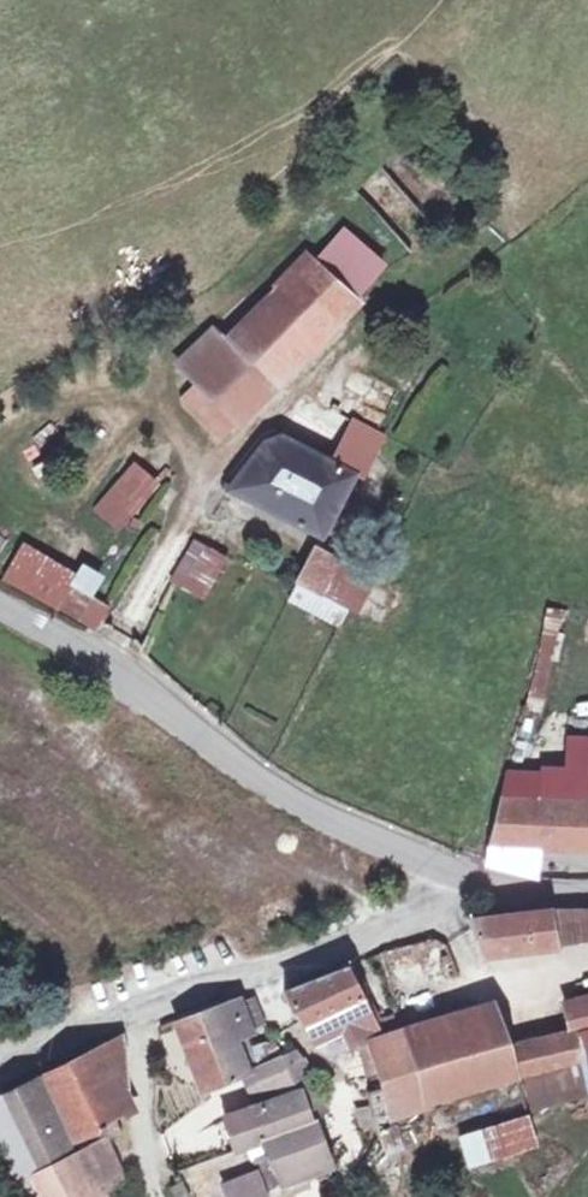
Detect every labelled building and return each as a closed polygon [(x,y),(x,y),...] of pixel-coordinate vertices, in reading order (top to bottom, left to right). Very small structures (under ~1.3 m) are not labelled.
[(344,232),(279,303),(319,341),(359,301),(356,297),(383,265),(344,232)] [(231,349),(198,382),(184,395),(222,439),(319,341),(279,303),(231,349)] [(198,382),(231,349),(213,329),(178,362),(198,382)] [(328,461),(350,421),(306,398),(281,436),(328,461)] [(268,442),(229,490),(322,536),(365,452),(373,455),(384,436),(350,421),(328,461),(281,436),(268,442)] [(116,535),(160,486),(133,462),(89,510),(116,535)] [(225,558),(196,542),(178,568),(172,581),(203,598),(225,558)] [(23,545),(4,575),(59,607),(74,577),(23,545)] [(337,560),(315,548),(298,580),(320,592),(337,560)] [(373,581),(337,560),(320,592),(298,580),(291,598),(338,625),(348,607),(356,612),(373,581)] [(539,844),(540,788),(540,777),(509,776),(502,799),(486,864),(540,879),(540,844),(539,844)] [(539,844),(540,844),(587,845),(587,790),(540,788),(539,844)] [(552,910),(469,920),(483,956),(558,948),(558,946),(552,910)] [(552,910),(558,946),(587,941),(587,910),(552,910)] [(381,951),(388,988),(447,977),(441,940),(381,951)] [(346,970),(285,994),(303,1023),(306,1022),(313,1040),(344,1025),(352,1043),(392,1028),(389,1017),(374,1021),(361,996),(367,994),(359,978),(362,976),(356,965),(346,970)] [(526,1078),(533,1106),(587,1093),(587,998),(568,1002),(576,1031),(578,1031),(579,1063),(539,1075),(526,1078)] [(241,999),(182,1019),(209,1087),(259,1067),(245,1033),(252,1029),(252,1028),(243,1004),(241,999)] [(243,1004),(252,1028),(265,1023),(255,1000),(243,1004)] [(479,1009),(503,1085),(526,1078),(539,1075),(529,1043),(510,1057),(495,1004),(479,1009)] [(503,1085),(479,1009),(414,1028),(372,1042),(372,1043),(360,1045),(367,1076),(380,1073),(385,1089),(369,1093),(378,1134),(397,1128),(394,1117),(503,1085)] [(576,1031),(529,1043),(539,1075),(579,1063),(578,1031),(576,1031)] [(121,1038),(0,1098),(0,1193),(2,1196),(89,1196),(108,1187),(126,1179),(108,1142),(123,1134),(117,1119),(127,1114),(125,1053),(121,1038)] [(298,1094),(311,1121),(329,1112),(309,1069),(298,1053),(282,1060),(283,1061),(248,1076),(262,1106),(298,1094)] [(265,1141),(283,1182),(329,1165),(325,1152),(315,1123),(312,1124),(311,1121),(298,1094),(262,1106),(232,1117),(243,1149),(265,1141)] [(527,1115),(460,1136),(471,1166),(536,1146),(527,1115)] [(283,1185),(270,1155),(254,1162),(267,1192),(283,1185)] [(223,1184),(229,1196),(264,1196),(255,1172),(223,1184)] [(171,1188),(176,1196),(190,1196),(183,1182),(171,1188)] [(108,1187),(89,1196),(114,1196),(108,1187)]
